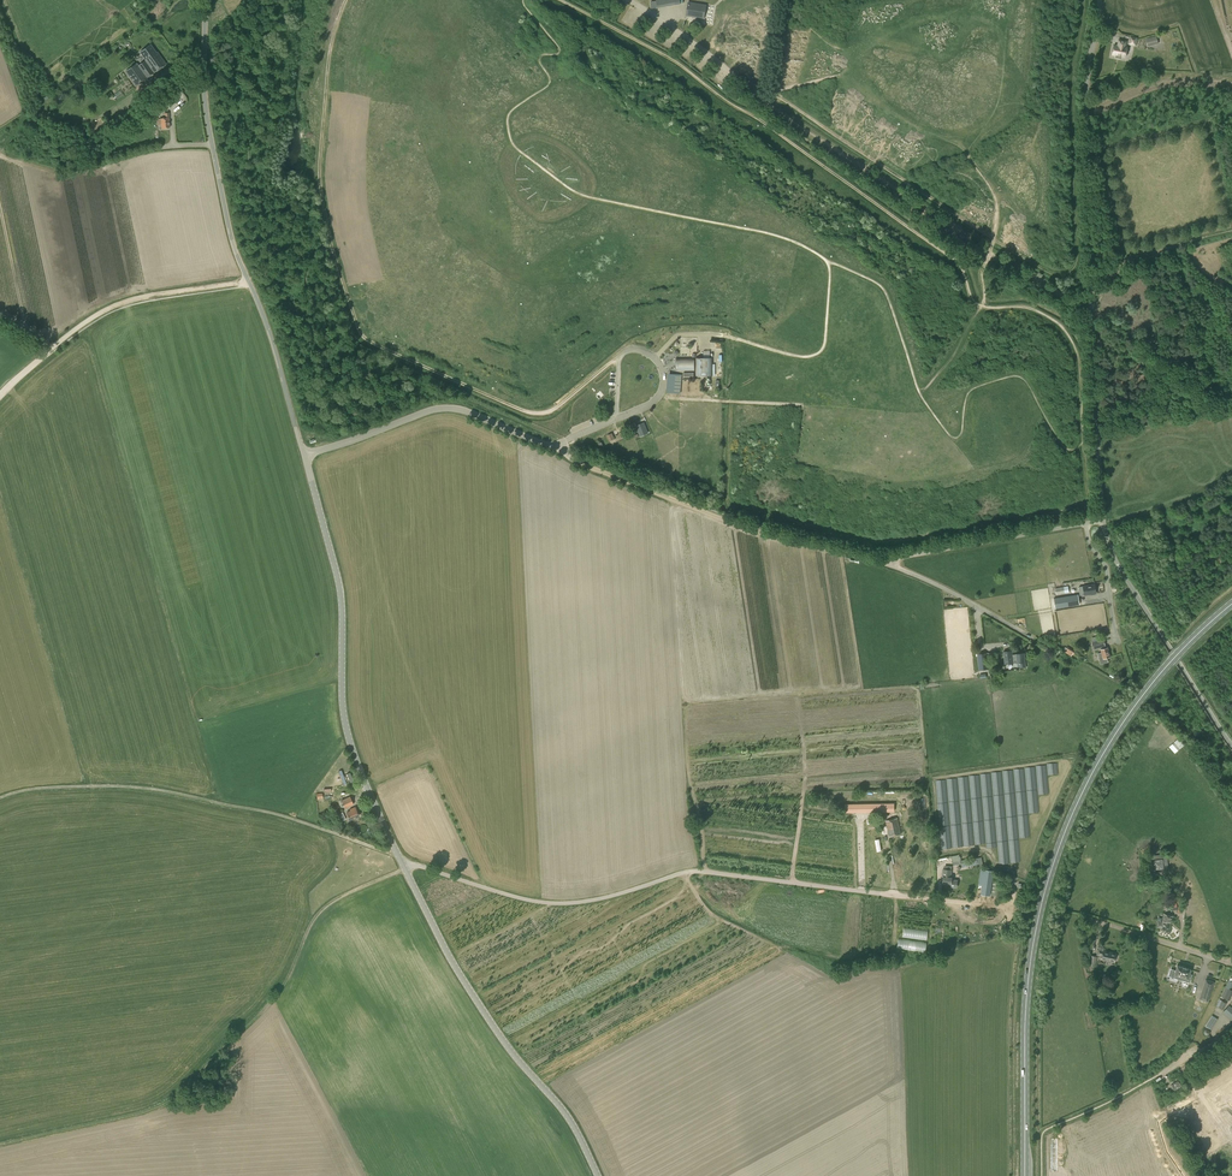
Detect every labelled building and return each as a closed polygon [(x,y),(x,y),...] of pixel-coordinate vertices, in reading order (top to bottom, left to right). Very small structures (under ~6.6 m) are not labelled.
[(656,1),(650,2),(651,8),(657,7),(657,8),(681,4),(680,2),(680,0),(656,0),(656,1)] [(699,17),(701,5),(688,3),(686,15),(699,17)] [(1148,46),(1158,44),(1156,36),(1146,39),(1148,46)] [(1125,47),(1126,41),(1120,40),(1119,44),(1119,45),(1119,46),(1115,45),(1112,54),(1117,55),(1117,56),(1121,57),(1121,56),(1125,57),(1128,48),(1125,47)] [(157,52),(151,44),(140,51),(146,60),(139,65),(137,63),(126,70),(137,85),(166,64),(157,52)] [(151,117),(156,113),(172,101),(167,94),(151,106),(145,111),(151,117)] [(120,128),(138,115),(133,107),(115,121),(120,128)] [(165,118),(161,118),(157,118),(157,124),(162,124),(162,127),(170,127),(169,117),(170,117),(169,113),(165,113),(165,118)] [(147,123),(152,119),(151,117),(148,115),(144,118),(147,123)] [(676,371),(695,371),(695,358),(676,358),(676,371)] [(695,376),(713,375),(712,358),(695,358),(695,376)] [(668,391),(668,392),(669,392),(680,393),(681,375),(669,374),(669,382),(668,391)] [(643,423),(636,426),(640,436),(647,433),(643,423)] [(1095,593),(1096,592),(1095,584),(1083,586),(1078,587),(1080,595),(1084,595),(1084,594),(1091,593),(1092,594),(1095,593)] [(1056,595),(1069,592),(1068,586),(1055,588),(1056,595)] [(1055,608),(1079,604),(1078,594),(1054,598),(1055,608)] [(1094,649),(1105,645),(1103,639),(1092,642),(1094,649)] [(1104,658),(1110,656),(1108,647),(1101,649),(1102,652),(1097,653),(1099,658),(1103,657),(1104,658)] [(1013,654),(1012,650),(1004,651),(1005,663),(1020,662),(1020,667),(1025,666),(1024,652),(1016,653),(1016,654),(1013,654)] [(1000,664),(999,652),(987,653),(977,654),(978,669),(988,669),(987,661),(996,660),(996,664),(1000,664)] [(1174,742),(1172,744),(1178,750),(1180,748),(1174,742)] [(326,792),(326,790),(323,790),(323,792),(322,792),(322,793),(316,794),(317,799),(332,798),(332,792),(326,792)] [(345,808),(354,804),(350,796),(341,800),(345,808)] [(845,812),(888,811),(888,803),(844,804),(845,812)] [(350,819),(359,815),(355,807),(350,809),(351,811),(348,812),(350,819)] [(890,836),(901,833),(898,818),(886,820),(890,836)] [(1150,874),(1157,873),(1156,869),(1168,868),(1167,854),(1148,856),(1150,874)] [(962,867),(978,864),(977,857),(961,860),(962,867)] [(957,888),(957,887),(958,881),(952,880),(952,877),(951,877),(952,870),(943,869),(942,876),(943,876),(943,883),(951,883),(950,887),(957,888)] [(984,869),(983,874),(979,874),(978,884),(982,884),(980,894),(990,895),(994,871),(984,869)] [(1000,882),(993,881),(991,895),(998,896),(1000,882)] [(1172,910),(1181,909),(1179,895),(1170,896),(1172,910)] [(1169,932),(1173,916),(1164,914),(1162,922),(1158,921),(1157,927),(1161,928),(1160,930),(1169,932)] [(902,937),(927,939),(928,929),(903,927),(902,937)] [(926,952),(927,942),(897,938),(896,948),(926,952)] [(1103,949),(1098,948),(1097,953),(1102,955),(1101,959),(1114,962),(1116,952),(1103,949)] [(1094,966),(1097,956),(1088,954),(1085,964),(1094,966)] [(1191,969),(1177,965),(1173,977),(1191,983),(1193,975),(1190,974),(1191,969)] [(1214,982),(1205,979),(1199,999),(1208,1002),(1214,982)] [(1231,995),(1231,990),(1231,989),(1231,988),(1231,981),(1229,980),(1221,996),(1230,1000),(1231,995)] [(1229,1005),(1223,1012),(1231,1020),(1231,1008),(1229,1005)] [(1211,1029),(1218,1019),(1212,1015),(1207,1026),(1211,1029)] [(1181,1086),(1178,1080),(1171,1085),(1174,1090),(1181,1086)]
